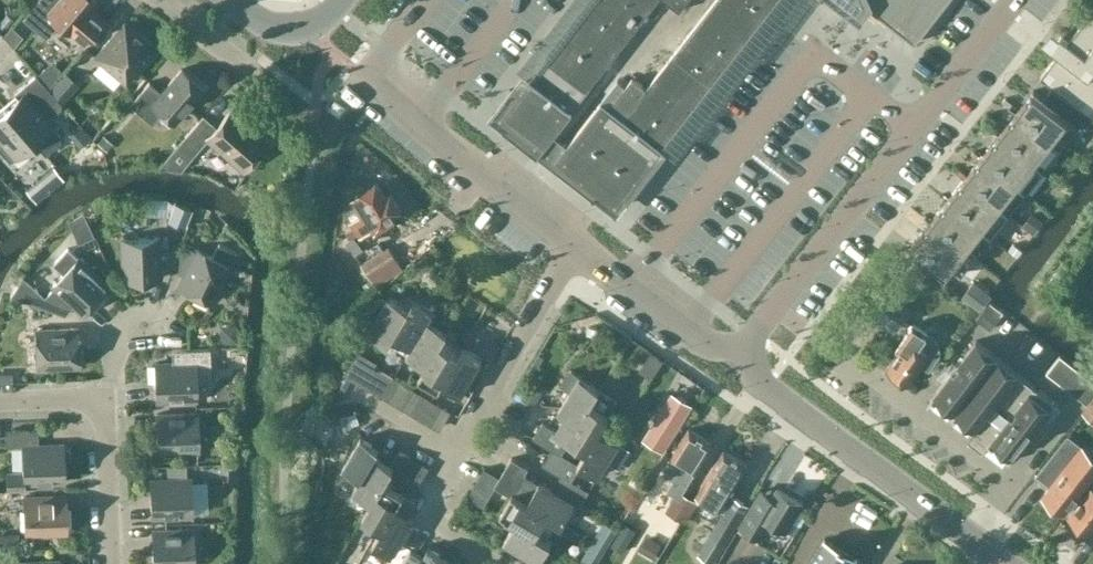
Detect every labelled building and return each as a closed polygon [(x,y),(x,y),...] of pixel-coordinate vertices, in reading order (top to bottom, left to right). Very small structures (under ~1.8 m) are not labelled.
[(97,0),(38,0),(23,17),(47,38),(62,21),(85,41),(105,17),(92,6),(97,0)] [(648,15),(628,0),(596,0),(586,13),(626,43),(648,15)] [(659,0),(628,0),(648,15),(659,0)] [(681,11),(690,0),(667,0),(681,11)] [(704,29),(737,54),(766,17),(745,0),(716,0),(705,14),(712,20),(704,29)] [(766,17),(779,0),(745,0),(766,17)] [(917,45),(951,0),(860,0),(917,45)] [(1068,43),(1062,38),(1052,51),(1058,55),(1041,77),(1092,118),(1092,11),(1068,43)] [(589,90),(626,43),(586,13),(550,60),(588,89),(589,90)] [(705,14),(683,43),(722,73),(737,54),(704,29),(712,20),(705,14)] [(96,56),(123,79),(143,55),(144,57),(150,51),(148,49),(152,44),(126,20),(96,56)] [(11,26),(4,35),(13,46),(23,36),(11,26)] [(683,43),(668,62),(707,92),(722,73),(683,43)] [(549,59),(530,83),(530,84),(569,114),(586,93),(588,89),(550,60),(549,59)] [(93,62),(87,71),(109,84),(114,76),(93,62)] [(647,88),(646,90),(685,120),(707,92),(668,62),(647,88)] [(46,68),(37,75),(49,89),(63,73),(56,67),(50,72),(46,68)] [(162,112),(174,122),(205,86),(182,67),(163,89),(150,79),(131,101),(154,121),(162,112)] [(59,118),(55,113),(62,108),(62,103),(49,89),(37,75),(36,73),(27,81),(27,80),(16,90),(19,93),(6,104),(48,153),(62,142),(62,134),(52,124),(59,118)] [(65,73),(50,89),(64,101),(78,85),(65,73)] [(626,85),(610,106),(663,148),(685,120),(646,90),(647,88),(633,77),(626,85)] [(509,111),(507,112),(509,114),(509,113),(545,141),(540,147),(542,149),(569,114),(530,84),(509,111)] [(1016,114),(1061,149),(1079,126),(1034,91),(1016,114)] [(602,100),(556,159),(558,161),(558,160),(571,170),(571,171),(572,172),(573,172),(586,182),(588,184),(588,183),(601,193),(601,194),(602,196),(603,195),(616,205),(615,206),(617,207),(619,205),(618,205),(628,192),(628,193),(630,191),(629,190),(639,178),(639,179),(641,177),(640,176),(650,164),(651,164),(652,162),(651,162),(661,150),(662,150),(663,148),(610,106),(602,100)] [(48,153),(6,104),(0,109),(0,145),(11,159),(33,140),(46,155),(48,153)] [(208,138),(243,169),(268,140),(232,108),(218,124),(205,113),(180,140),(194,153),(208,138)] [(1044,171),(1061,149),(1016,114),(999,136),(1044,171)] [(1027,193),(1044,171),(999,136),(982,157),(1027,193)] [(103,137),(98,143),(107,151),(113,146),(103,137)] [(1010,215),(1027,193),(982,157),(965,179),(1010,215)] [(50,191),(63,180),(53,167),(39,179),(50,191)] [(992,238),(1010,215),(965,179),(947,201),(982,228),(981,229),(992,238)] [(357,228),(349,234),(352,239),(361,234),(361,235),(374,228),(376,232),(397,220),(394,215),(402,210),(391,193),(386,196),(378,182),(363,192),(350,199),(361,216),(352,221),(357,228)] [(167,215),(168,198),(143,197),(141,214),(167,215)] [(174,201),(167,221),(185,227),(192,208),(174,201)] [(976,259),(992,238),(981,229),(982,228),(947,201),(930,223),(976,259)] [(1022,225),(1034,234),(1043,222),(1031,214),(1022,225)] [(962,277),(976,259),(930,223),(912,246),(947,273),(951,269),(962,277)] [(160,233),(123,235),(125,277),(128,281),(140,280),(143,277),(162,276),(160,233)] [(213,299),(236,249),(219,241),(214,252),(198,245),(197,249),(182,243),(171,268),(184,274),(180,283),(213,299)] [(1018,257),(1023,250),(1014,243),(1009,250),(1018,257)] [(405,269),(399,260),(390,245),(363,262),(378,285),(405,269)] [(63,272),(53,283),(84,311),(97,297),(103,298),(110,291),(108,284),(110,283),(79,255),(77,257),(68,248),(53,264),(63,272)] [(23,276),(10,295),(38,305),(45,297),(23,276)] [(964,296),(982,310),(991,300),(994,296),(989,292),(976,281),(964,296)] [(898,328),(913,311),(893,293),(878,310),(898,328)] [(389,342),(393,335),(410,307),(391,296),(376,322),(368,317),(362,327),(370,331),(389,342)] [(393,335),(389,342),(409,354),(434,311),(415,300),(410,307),(393,335)] [(991,300),(982,310),(976,319),(990,330),(1005,312),(991,300)] [(428,365),(442,341),(449,331),(454,322),(434,311),(409,354),(428,365)] [(900,354),(890,367),(911,383),(924,367),(928,370),(941,354),(939,343),(914,323),(894,349),(900,354)] [(237,324),(226,324),(222,329),(223,344),(238,344),(237,324)] [(36,328),(38,365),(80,364),(80,362),(85,358),(84,348),(80,345),(79,326),(36,328)] [(589,326),(587,334),(598,337),(600,329),(589,326)] [(491,340),(483,353),(493,359),(501,346),(491,340)] [(439,388),(443,382),(461,352),(442,341),(428,365),(421,377),(439,388)] [(930,401),(1010,462),(1056,403),(976,341),(930,401)] [(463,394),(484,359),(464,347),(461,352),(443,382),(463,394)] [(199,397),(198,381),(211,381),(211,348),(173,349),(173,361),(155,361),(156,399),(199,397)] [(375,365),(376,366),(378,362),(359,350),(345,374),(364,385),(375,365)] [(1092,398),(1092,378),(1061,354),(1046,373),(1088,405),(1092,398)] [(12,370),(1,370),(2,381),(3,381),(13,381),(12,370)] [(561,387),(570,393),(581,376),(571,370),(561,387)] [(385,371),(374,391),(384,396),(395,377),(385,371)] [(601,390),(600,390),(602,387),(581,375),(581,376),(570,393),(560,410),(567,414),(558,429),(544,421),(535,437),(555,449),(563,454),(572,439),(570,437),(579,422),(580,422),(601,390)] [(404,383),(393,402),(402,407),(414,388),(404,383)] [(414,388),(402,407),(412,413),(423,394),(414,388)] [(528,389),(522,400),(533,407),(540,396),(528,389)] [(579,422),(570,437),(572,439),(589,449),(590,449),(602,429),(603,429),(612,415),(628,407),(618,401),(601,390),(580,422),(579,422)] [(665,451),(694,405),(674,392),(645,439),(665,451)] [(441,430),(453,411),(433,399),(421,419),(441,430)] [(1092,417),(1092,400),(1085,410),(1092,417)] [(523,425),(534,430),(541,413),(531,408),(523,425)] [(159,450),(201,448),(200,410),(157,412),(159,450)] [(348,415),(335,418),(338,431),(351,428),(348,415)] [(687,520),(700,499),(684,489),(714,441),(691,427),(672,457),(683,464),(668,488),(677,493),(667,508),(687,520)] [(38,429),(5,431),(6,446),(23,445),(24,470),(6,471),(7,491),(26,490),(26,481),(67,479),(66,463),(70,459),(70,449),(65,445),(65,441),(39,443),(38,429)] [(622,441),(603,429),(602,429),(590,449),(589,449),(580,464),(582,465),(600,476),(609,460),(621,468),(632,449),(621,442),(622,441)] [(395,466),(393,464),(377,455),(381,447),(364,437),(345,467),(362,477),(355,489),(374,501),(386,481),(395,466)] [(1087,485),(1092,477),(1092,457),(1068,437),(1037,476),(1051,487),(1043,497),(1065,514),(1087,485)] [(402,471),(412,455),(402,449),(393,464),(395,466),(402,471)] [(699,494),(722,507),(749,463),(726,449),(699,494)] [(198,452),(185,453),(185,462),(198,462),(198,452)] [(552,453),(545,463),(561,473),(562,474),(562,473),(573,480),(582,465),(580,464),(572,459),(569,463),(552,453)] [(502,475),(496,484),(511,493),(513,490),(549,511),(548,512),(563,521),(575,500),(572,498),(554,487),(526,471),(530,465),(514,455),(502,475)] [(168,477),(151,477),(152,515),(194,514),(193,476),(186,476),(186,466),(168,466),(168,477)] [(496,484),(502,475),(487,466),(469,495),(485,504),(496,484)] [(582,504),(590,490),(573,480),(562,473),(562,474),(554,487),(572,498),(575,500),(582,504)] [(384,528),(396,508),(405,493),(386,481),(374,501),(365,516),(384,528)] [(786,530),(803,503),(778,488),(768,506),(757,499),(740,526),(741,526),(761,538),(772,521),(786,530)] [(1092,489),(1070,518),(1092,535),(1092,534),(1092,489)] [(537,530),(537,529),(548,512),(549,511),(513,490),(511,493),(501,509),(517,518),(537,530)] [(24,494),(25,532),(69,530),(68,493),(24,494)] [(713,562),(725,541),(749,501),(734,493),(711,532),(698,553),(713,562)] [(369,553),(383,561),(381,563),(406,563),(413,552),(400,544),(415,519),(410,516),(418,504),(404,495),(396,508),(384,528),(375,543),(369,553)] [(794,535),(810,508),(803,503),(786,530),(794,535)] [(552,539),(537,529),(537,530),(517,518),(506,537),(541,558),(552,539)] [(618,530),(605,522),(593,541),(607,549),(618,530)] [(195,526),(152,528),(154,563),(196,563),(195,526)] [(761,538),(741,526),(738,531),(758,543),(761,538)] [(18,538),(0,540),(0,551),(19,550),(18,538)] [(825,539),(811,562),(814,563),(853,563),(856,558),(825,539)] [(643,554),(653,560),(661,546),(651,541),(643,554)] [(450,560),(430,548),(424,559),(413,552),(406,563),(448,563),(450,560)]
